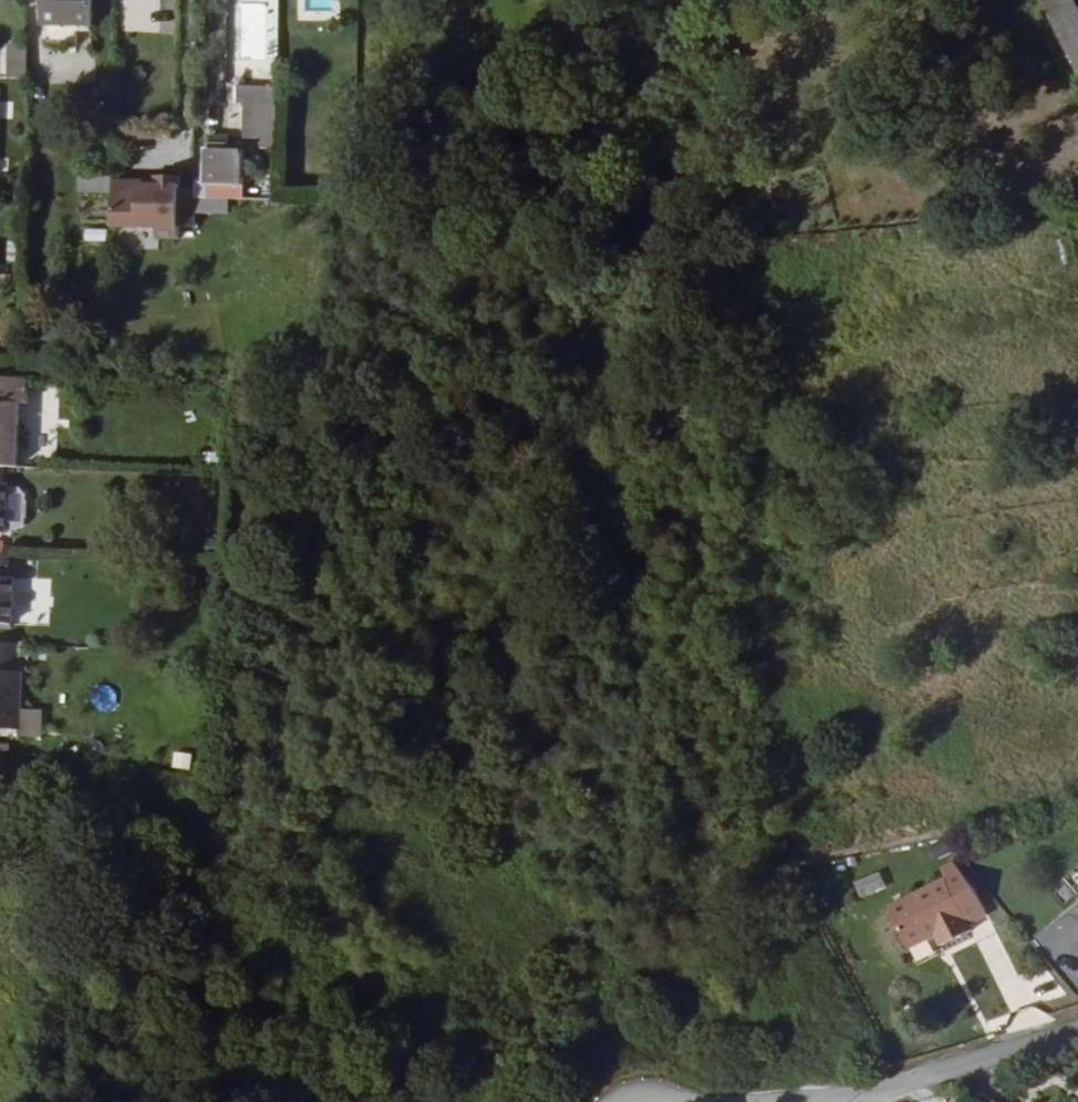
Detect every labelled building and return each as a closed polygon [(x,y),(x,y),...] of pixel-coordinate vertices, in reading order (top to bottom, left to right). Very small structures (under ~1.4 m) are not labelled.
[(94,17),(95,0),(46,0),(46,14),(94,17)] [(1071,0),(1039,0),(1076,79),(1077,78),(1077,16),(1071,0)] [(255,158),(275,158),(276,116),(273,116),(274,98),(236,96),(236,114),(242,114),(241,148),(254,148),(255,158)] [(205,134),(203,196),(239,196),(239,148),(225,148),(225,135),(205,134)] [(152,167),(109,167),(109,174),(107,217),(174,219),(174,210),(189,211),(190,173),(175,172),(175,161),(152,161),(152,167)] [(81,177),(80,191),(102,193),(104,179),(81,177)] [(8,241),(6,267),(22,268),(24,242),(8,241)] [(13,296),(13,275),(0,275),(0,295),(13,296)] [(9,404),(10,378),(0,378),(0,404),(9,404)] [(9,468),(9,404),(0,404),(0,468),(9,468)] [(12,646),(0,646),(0,730),(14,731),(14,672),(12,672),(12,646)] [(953,907),(973,895),(951,856),(877,896),(898,936),(923,922),(930,933),(959,917),(953,907)]
